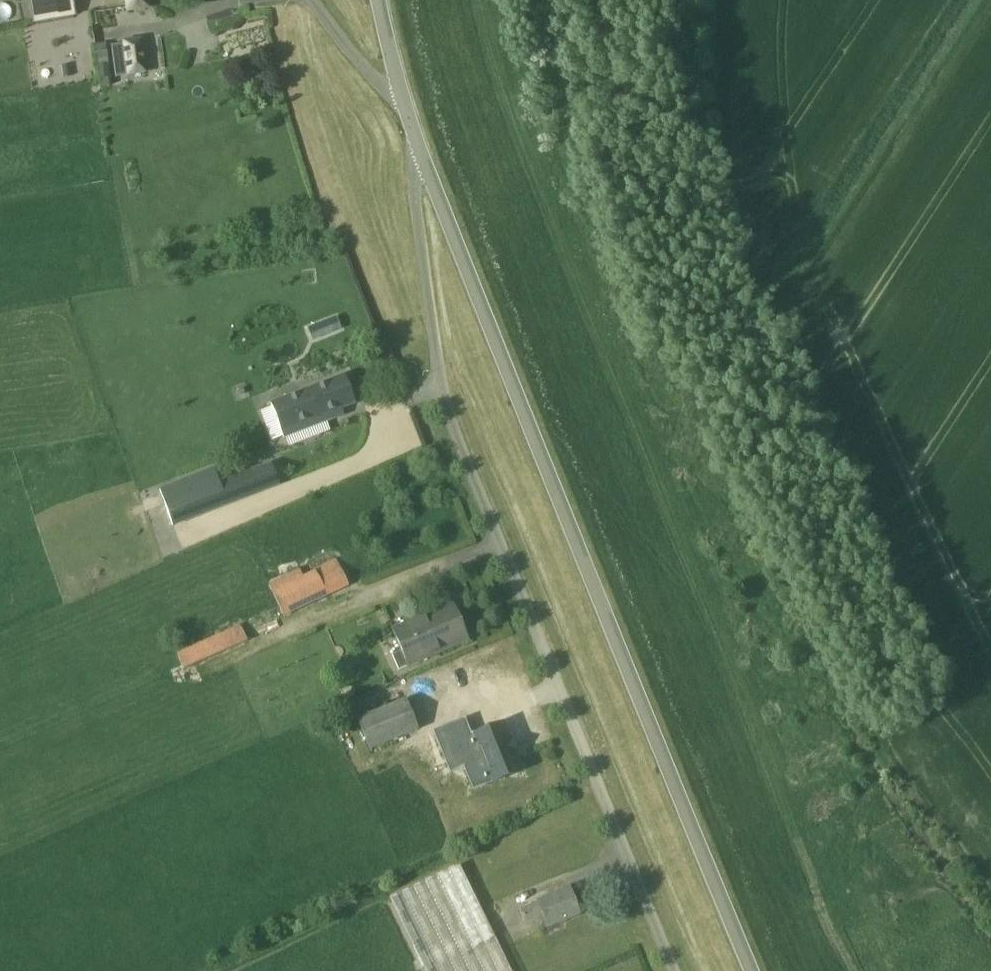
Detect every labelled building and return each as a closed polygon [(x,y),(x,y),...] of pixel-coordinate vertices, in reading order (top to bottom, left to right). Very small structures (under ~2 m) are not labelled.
[(34,21),(35,22),(75,15),(72,0),(31,0),(34,21)] [(129,9),(147,6),(146,0),(128,0),(129,9)] [(140,41),(126,43),(130,73),(144,71),(140,41)] [(112,43),(100,43),(101,81),(113,80),(112,43)] [(308,325),(314,342),(343,330),(336,313),(308,325)] [(355,403),(345,375),(270,404),(284,438),(329,421),(326,415),(355,403)] [(220,485),(214,469),(160,491),(173,528),(280,485),(271,464),(220,485)] [(349,587),(336,559),(314,569),(314,571),(303,576),(300,569),(268,584),(284,617),(349,587)] [(468,641),(453,603),(392,629),(402,653),(393,657),(399,670),(468,641)] [(177,653),(184,670),(246,642),(239,626),(177,653)] [(419,730),(406,699),(356,720),(369,751),(419,730)] [(521,770),(502,724),(474,735),(476,742),(452,751),(459,768),(483,759),(492,782),(521,770)] [(390,899),(424,970),(511,970),(460,865),(390,899)] [(580,915),(569,889),(519,909),(525,924),(542,918),(547,929),(580,915)]
